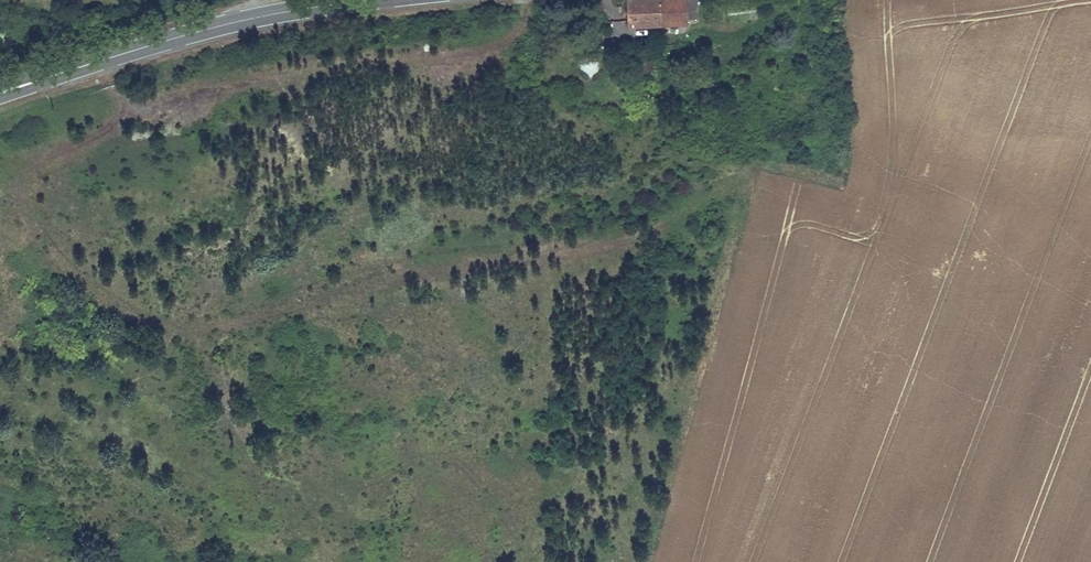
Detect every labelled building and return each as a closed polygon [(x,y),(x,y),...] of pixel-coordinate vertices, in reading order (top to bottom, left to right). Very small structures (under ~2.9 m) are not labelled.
[(694,0),(691,0),(683,1),(685,27),(696,26),(694,0)] [(677,28),(680,7),(680,1),(625,5),(627,32),(677,28)] [(587,51),(575,65),(592,79),(604,65),(587,51)] [(629,81),(651,80),(650,68),(628,70),(629,81)]
